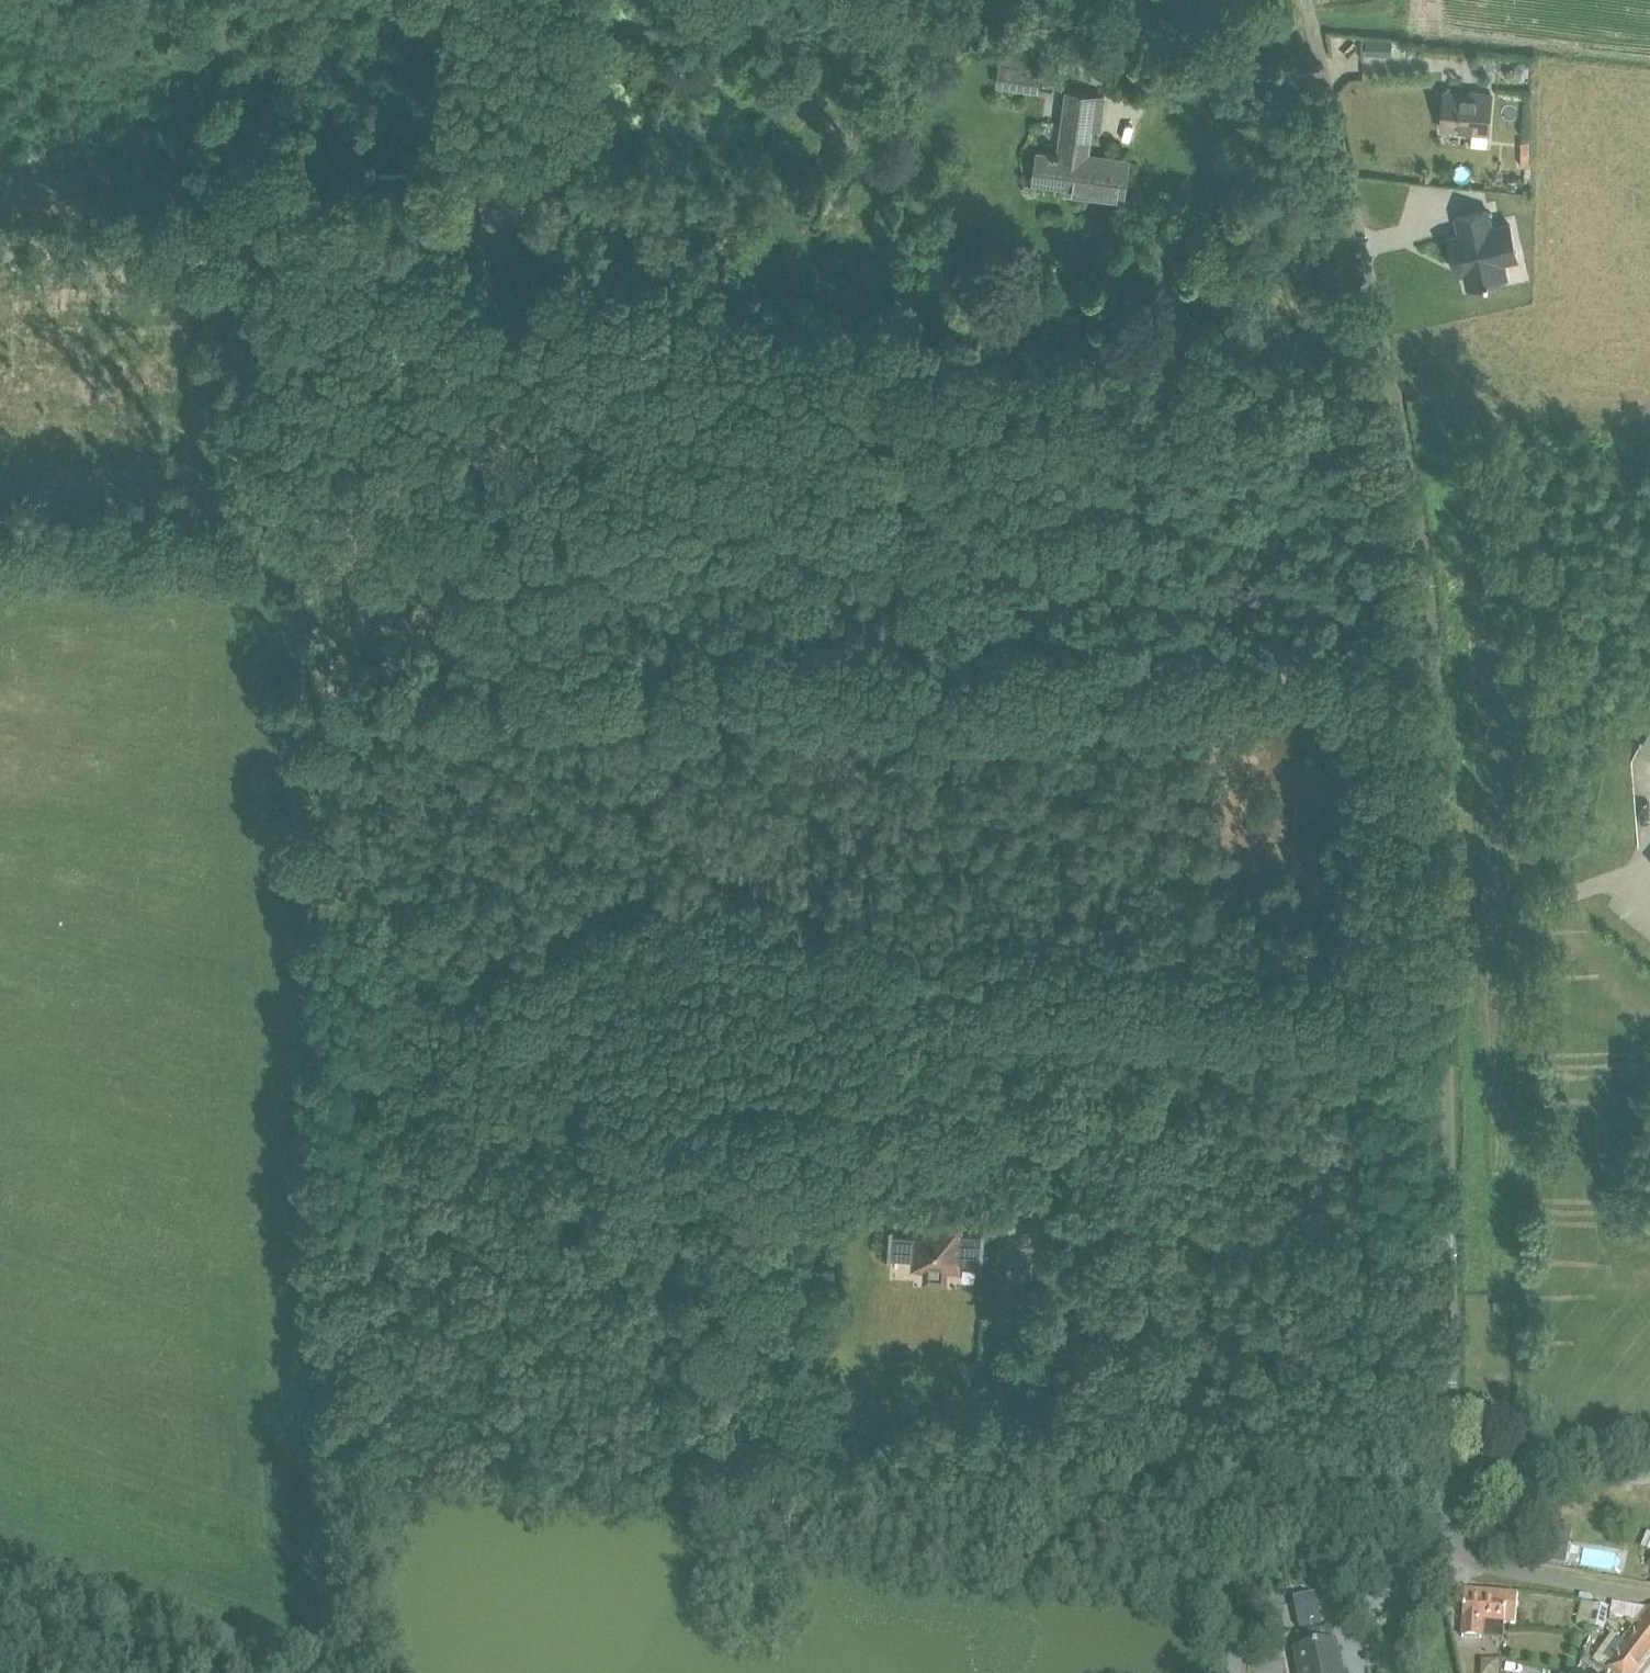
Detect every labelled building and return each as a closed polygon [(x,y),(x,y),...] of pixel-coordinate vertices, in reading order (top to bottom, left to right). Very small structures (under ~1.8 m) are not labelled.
[(1390,53),(1391,39),(1366,38),(1366,53),(1390,53)] [(1040,88),(1043,68),(1003,63),(1000,83),(1040,88)] [(1041,151),(1037,179),(1067,182),(1066,192),(1127,200),(1132,161),(1091,155),(1094,129),(1104,130),(1108,96),(1071,91),(1063,154),(1041,151)] [(1492,95),(1445,91),(1442,128),(1471,130),(1470,144),(1488,145),(1489,132),(1492,95)] [(1529,141),(1521,141),(1521,154),(1530,154),(1529,141)] [(1460,235),(1449,238),(1454,258),(1462,257),(1469,286),(1507,278),(1504,263),(1519,259),(1511,224),(1495,228),(1492,228),(1488,210),(1456,217),(1460,235)] [(983,1270),(986,1230),(982,1229),(982,1235),(954,1233),(954,1225),(918,1223),(917,1236),(893,1234),(894,1229),(890,1229),(888,1264),(891,1264),(892,1258),(899,1258),(915,1259),(915,1266),(958,1269),(958,1262),(980,1264),(980,1270),(983,1270)] [(1509,1301),(1493,1301),(1493,1309),(1509,1309),(1509,1301)] [(1479,1470),(1479,1490),(1492,1490),(1492,1477),(1492,1473),(1492,1471),(1479,1470)] [(1552,1545),(1548,1564),(1566,1567),(1570,1549),(1552,1545)] [(1465,1590),(1462,1638),(1482,1640),(1483,1624),(1504,1626),(1516,1626),(1517,1605),(1517,1603),(1518,1602),(1518,1595),(1510,1594),(1500,1593),(1490,1592),(1466,1590),(1465,1590)] [(1315,1594),(1294,1598),(1300,1629),(1321,1625),(1315,1594)] [(1599,1653),(1606,1658),(1601,1665),(1609,1672),(1611,1669),(1617,1672),(1636,1672),(1649,1656),(1649,1607),(1635,1604),(1612,1600),(1611,1604),(1610,1613),(1629,1616),(1635,1620),(1622,1638),(1614,1633),(1599,1653)] [(1588,1602),(1584,1621),(1590,1622),(1589,1626),(1602,1629),(1606,1613),(1608,1605),(1594,1603),(1588,1602)] [(1337,1643),(1335,1629),(1300,1636),(1302,1649),(1299,1650),(1303,1672),(1343,1672),(1337,1643)] [(1504,1655),(1486,1654),(1485,1672),(1504,1672),(1504,1655)]
